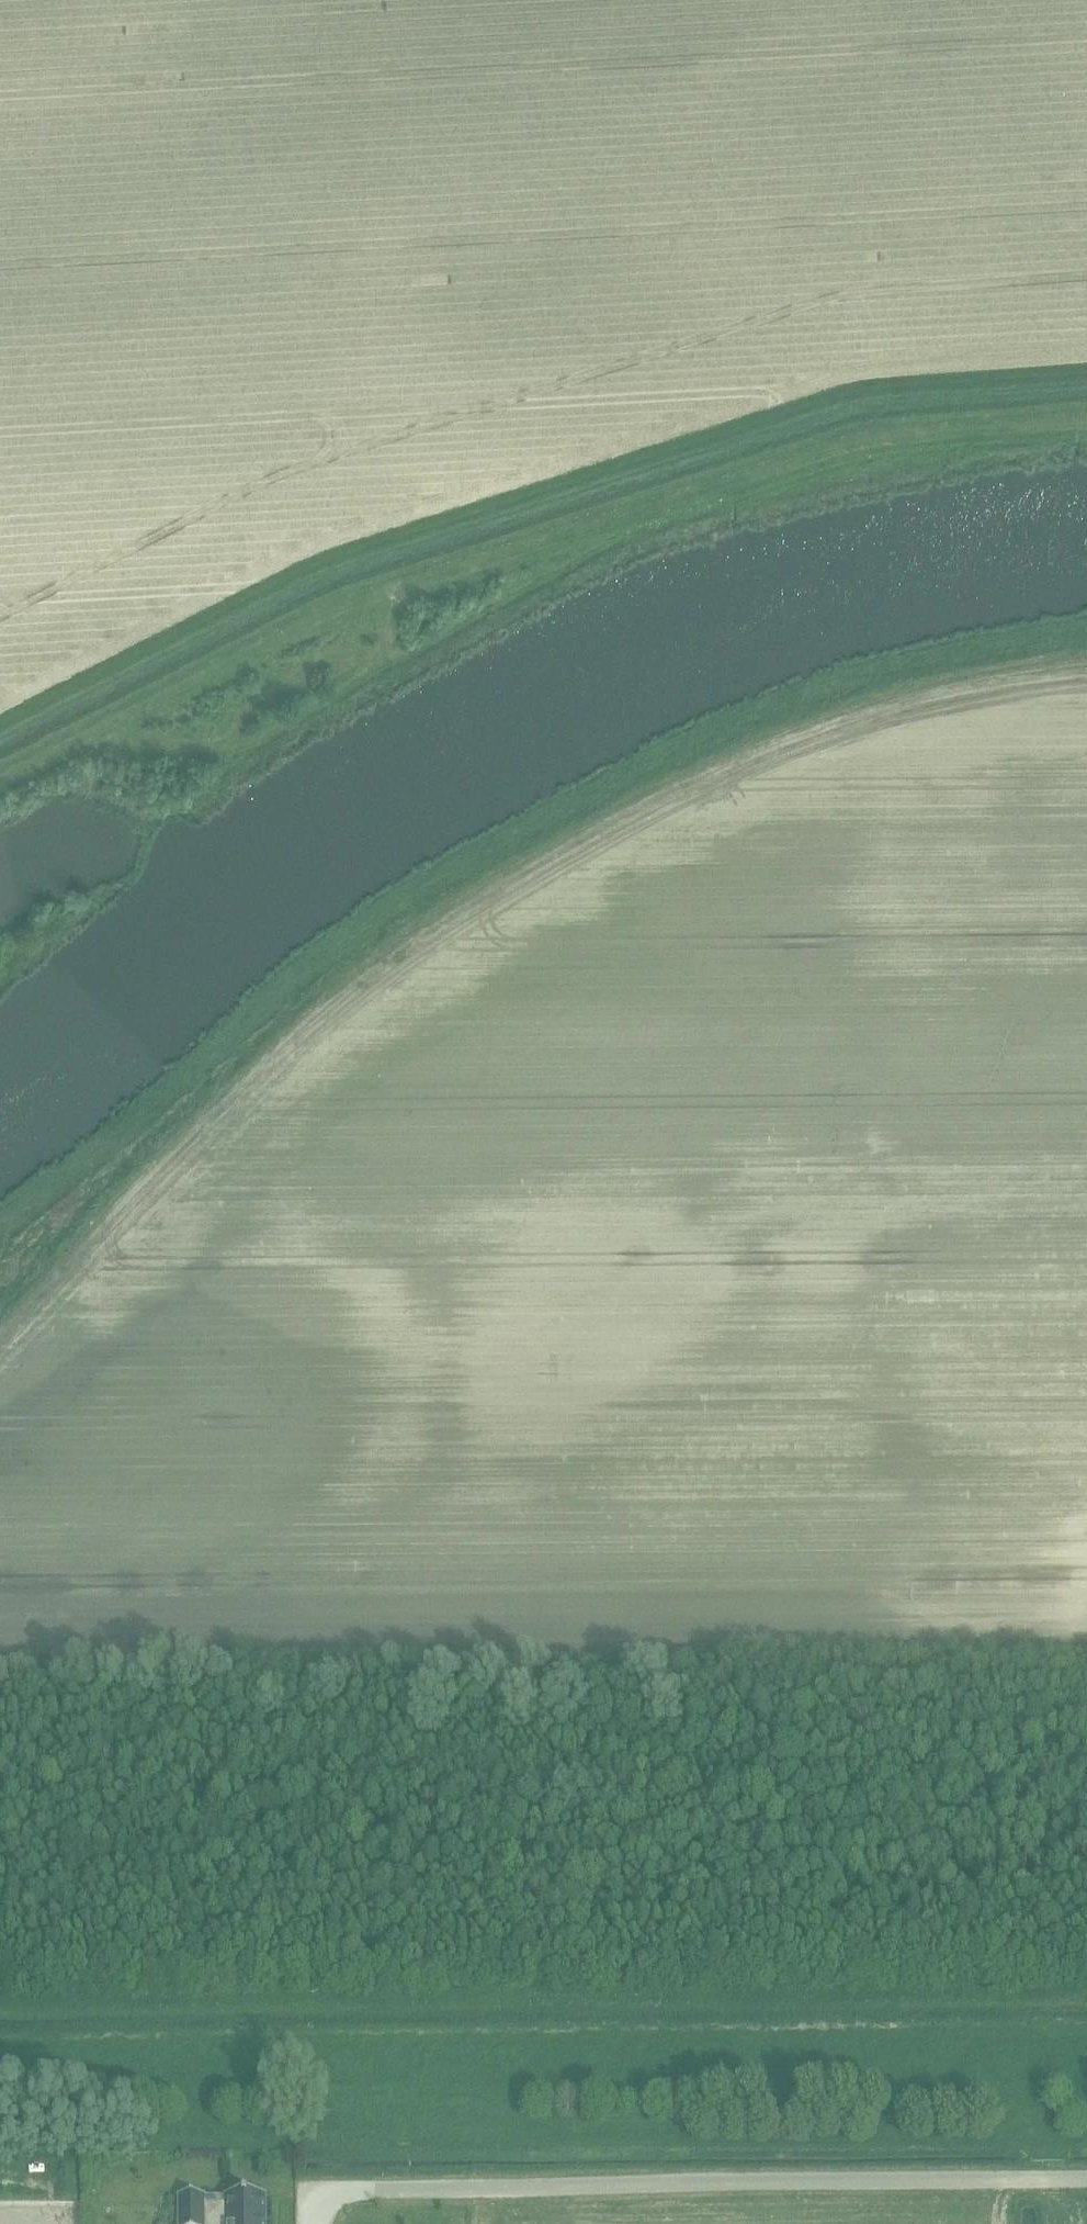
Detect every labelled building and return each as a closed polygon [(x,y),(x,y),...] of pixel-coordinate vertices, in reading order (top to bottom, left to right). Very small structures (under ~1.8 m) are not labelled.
[(266,2196),(226,2197),(226,2198),(205,2198),(205,2197),(180,2197),(180,2223),(266,2223),(266,2196)]
